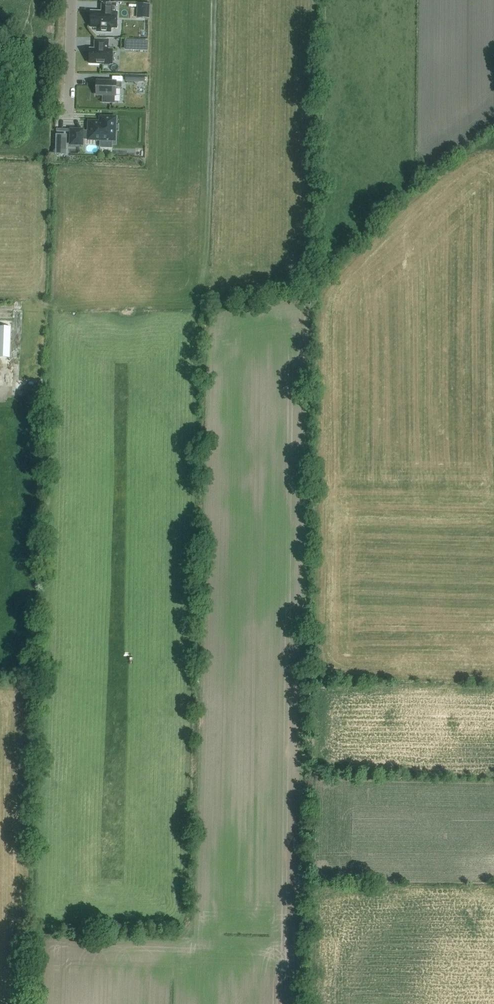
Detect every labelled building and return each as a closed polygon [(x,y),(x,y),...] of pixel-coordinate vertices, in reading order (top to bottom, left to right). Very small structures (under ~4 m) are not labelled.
[(91,12),(91,27),(97,27),(97,31),(110,32),(111,28),(117,28),(117,13),(115,13),(115,4),(102,4),(102,12),(91,12)] [(143,4),(142,18),(150,18),(150,4),(143,4)] [(125,39),(125,49),(148,49),(148,39),(125,39)] [(95,49),(90,49),(89,64),(103,64),(103,65),(103,66),(110,66),(110,64),(112,64),(112,50),(108,50),(108,40),(95,40),(95,49)] [(97,82),(96,95),(103,95),(102,103),(116,103),(116,95),(116,82),(97,82)] [(83,132),(83,130),(71,129),(70,144),(82,145),(83,139),(100,140),(100,141),(112,141),(112,140),(114,140),(115,118),(101,117),(101,122),(96,122),(96,125),(89,124),(89,132),(83,132)] [(66,154),(67,128),(56,128),(55,154),(66,154)] [(9,358),(11,327),(0,327),(0,357),(9,358)]
